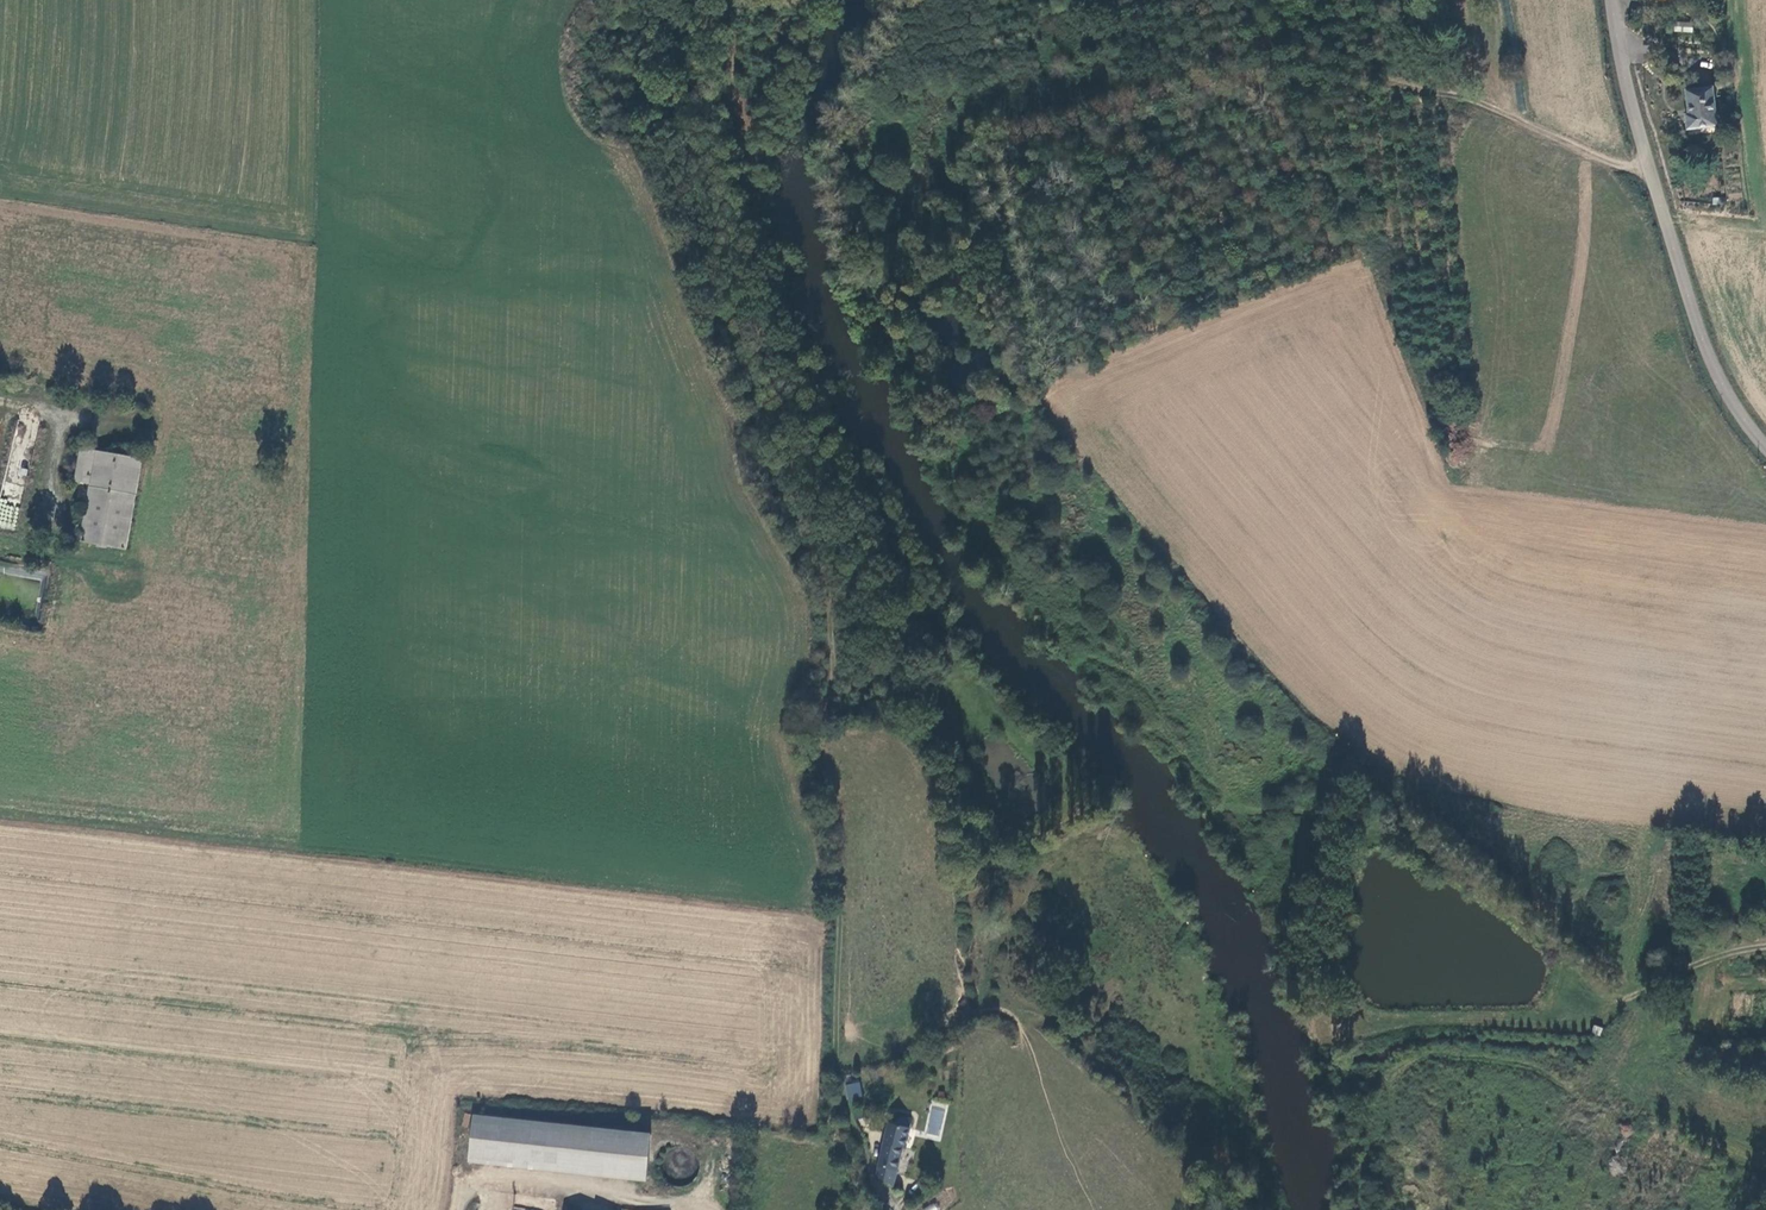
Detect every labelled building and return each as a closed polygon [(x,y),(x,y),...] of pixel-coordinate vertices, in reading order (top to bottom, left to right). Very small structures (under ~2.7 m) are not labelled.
[(1675,21),(1674,32),(1692,32),(1693,22),(1675,21)] [(1686,121),(1689,134),(1718,127),(1711,91),(1685,96),(1690,120),(1686,121)] [(149,453),(88,442),(82,477),(97,479),(87,536),(133,544),(149,453)] [(844,1084),(848,1100),(862,1097),(859,1081),(844,1084)] [(895,1122),(885,1175),(897,1186),(904,1188),(909,1188),(914,1163),(905,1161),(908,1147),(912,1147),(917,1124),(928,1124),(928,1115),(921,1115),(903,1112),(901,1124),(895,1122)] [(651,1143),(472,1123),(468,1156),(647,1175),(651,1143)]
